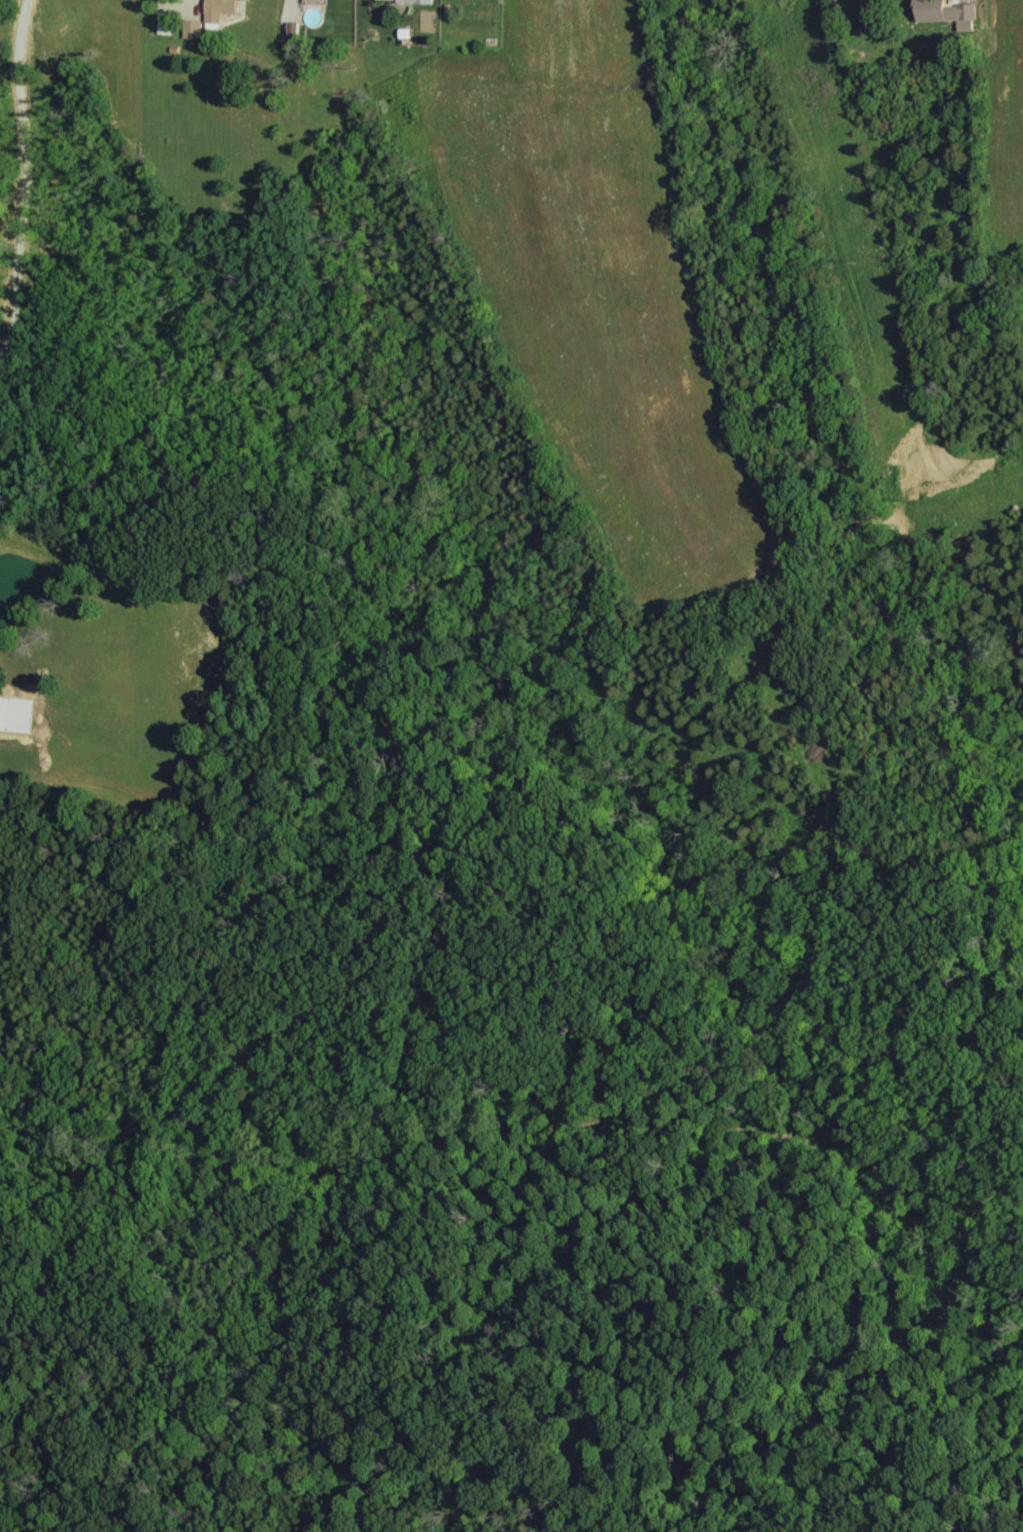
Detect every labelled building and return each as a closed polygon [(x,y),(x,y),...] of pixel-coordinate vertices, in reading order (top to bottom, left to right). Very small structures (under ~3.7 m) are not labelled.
[(236,0),(206,0),(206,23),(220,23),(220,15),(237,14),(236,0)] [(918,22),(959,21),(959,30),(973,29),(973,20),(977,20),(976,4),(960,4),(961,8),(918,10),(918,22)] [(184,38),(202,39),(203,21),(184,20),(184,38)] [(302,38),(302,22),(286,23),(287,39),(302,38)]
